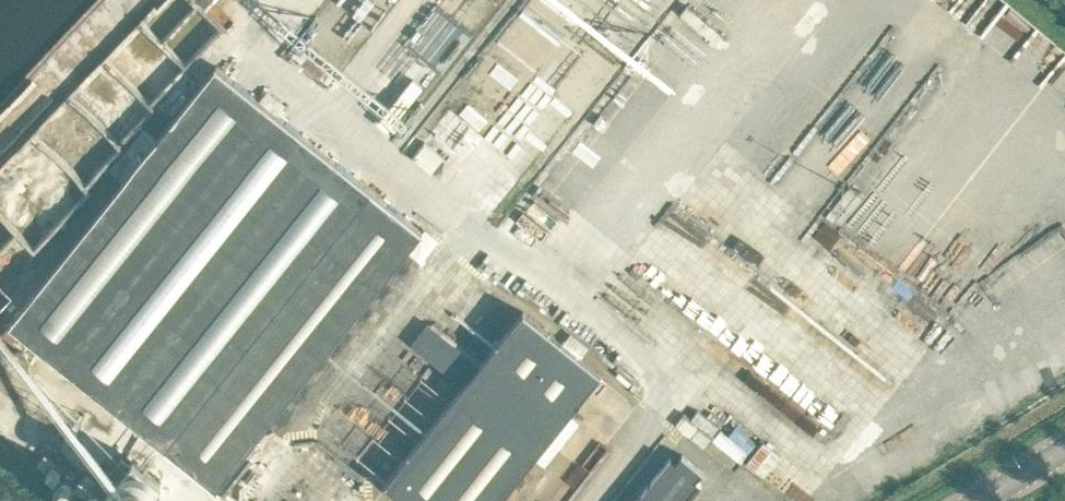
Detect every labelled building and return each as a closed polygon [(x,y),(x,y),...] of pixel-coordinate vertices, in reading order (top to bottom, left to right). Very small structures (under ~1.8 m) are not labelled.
[(178,20),(183,16),(203,38),(236,7),(229,0),(159,0),(178,20)] [(124,179),(10,322),(216,487),(269,421),(283,433),(421,261),(407,249),(422,230),(216,65),(157,138),(145,128),(113,170),(124,179)] [(921,133),(953,88),(934,75),(902,119),(921,133)] [(8,225),(19,213),(27,213),(27,201),(0,178),(0,225),(8,225)] [(1047,236),(1063,218),(1054,211),(1039,228),(1047,236)] [(18,249),(8,242),(0,253),(0,273),(18,249)] [(408,500),(499,500),(601,373),(523,310),(385,483),(408,500)] [(702,482),(696,478),(702,470),(682,454),(676,462),(670,457),(634,500),(687,500),(702,482)]
